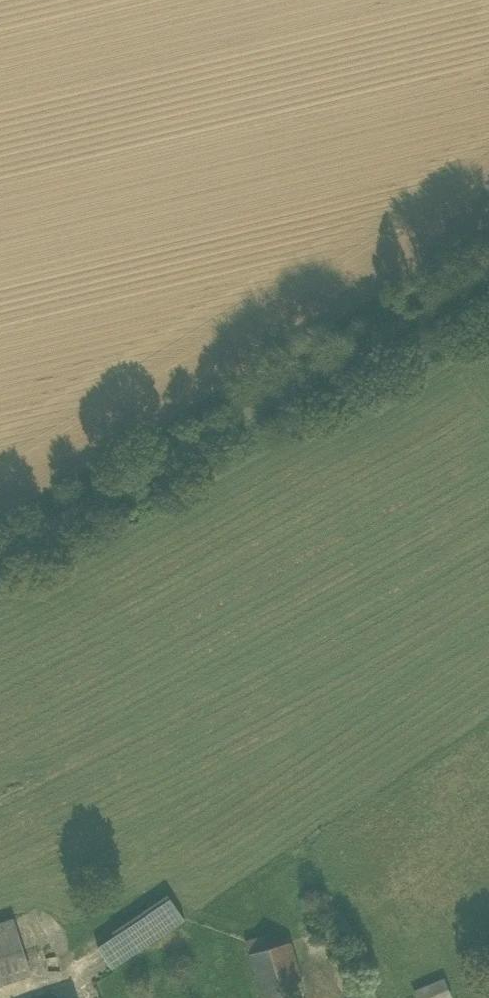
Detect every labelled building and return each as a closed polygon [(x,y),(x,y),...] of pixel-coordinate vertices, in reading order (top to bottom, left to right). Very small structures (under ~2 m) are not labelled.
[(170,898),(116,935),(130,955),(184,919),(170,898)] [(23,951),(13,920),(0,924),(0,958),(23,951)] [(263,997),(289,997),(304,994),(290,943),(271,948),(267,934),(246,940),(250,954),(262,994),(263,997)] [(112,967),(130,955),(116,935),(98,947),(112,967)] [(23,951),(0,958),(0,985),(31,975),(23,951)] [(417,997),(452,997),(444,980),(415,993),(417,997)]
